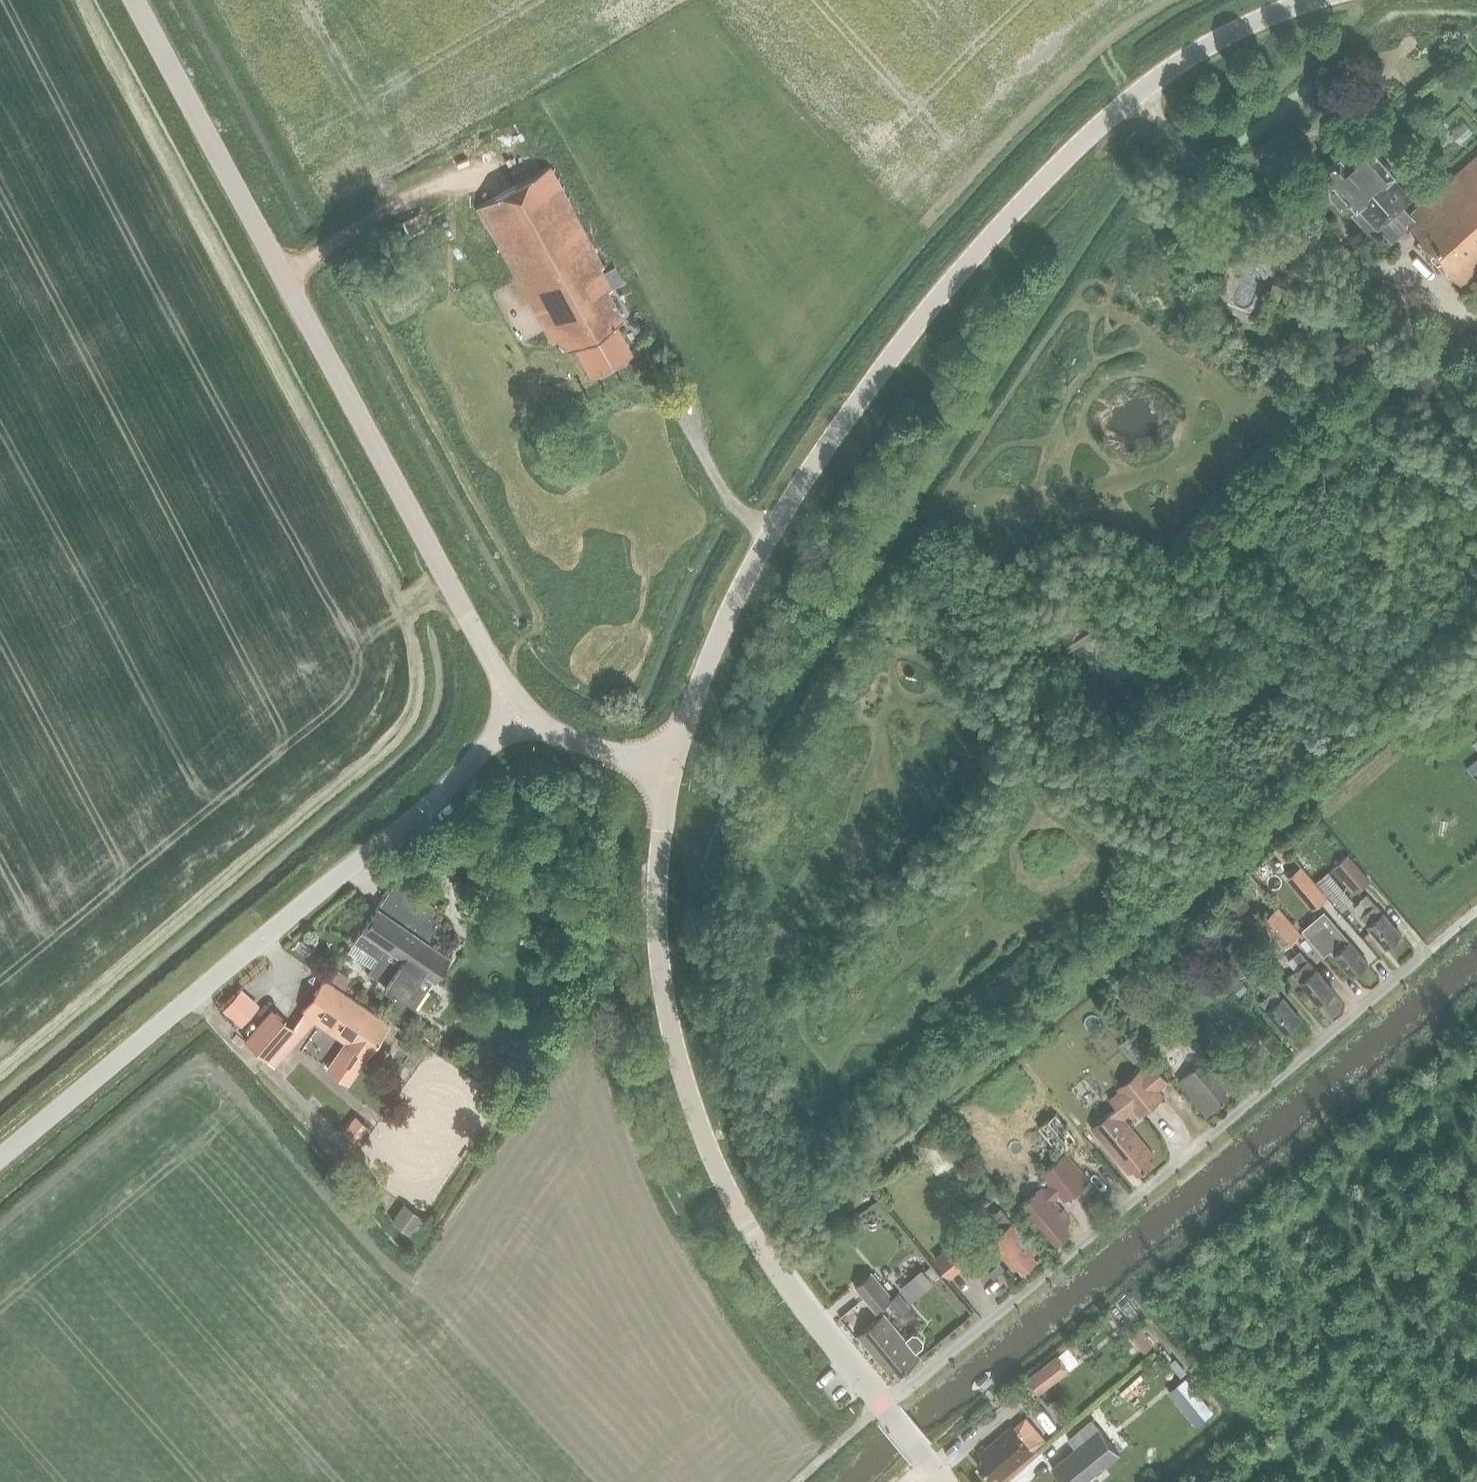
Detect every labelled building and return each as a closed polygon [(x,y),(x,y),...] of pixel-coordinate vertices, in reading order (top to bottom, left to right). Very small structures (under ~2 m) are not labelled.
[(1476,279),(1476,156),(1410,216),(1402,207),(1413,197),(1394,176),(1396,174),(1368,143),(1346,162),(1341,156),(1324,171),(1338,186),(1350,200),(1358,209),(1360,207),(1378,228),(1380,227),(1392,241),(1409,226),(1466,289),(1476,279)] [(590,374),(630,352),(615,324),(622,320),(607,292),(611,290),(600,269),(603,268),(550,166),(477,205),(499,248),(550,342),(556,339),(567,350),(575,346),(590,374)] [(1342,207),(1350,200),(1338,186),(1330,193),(1342,207)] [(499,248),(477,205),(455,217),(478,259),(499,248)] [(1249,256),(1263,262),(1267,252),(1252,247),(1249,256)] [(1273,283),(1267,296),(1278,300),(1284,287),(1273,283)] [(1290,855),(1280,843),(1273,849),(1283,861),(1290,855)] [(1333,867),(1356,893),(1371,880),(1348,854),(1333,867)] [(411,885),(416,878),(404,870),(399,877),(411,885)] [(1329,872),(1316,882),(1339,912),(1352,901),(1329,872)] [(500,877),(489,882),(493,890),(504,884),(500,877)] [(355,942),(376,957),(380,959),(371,972),(389,984),(387,987),(416,1007),(451,957),(430,942),(443,923),(433,916),(439,908),(398,880),(355,942)] [(1314,882),(1298,896),(1311,911),(1327,897),(1314,882)] [(1234,892),(1224,902),(1239,917),(1249,907),(1234,892)] [(1387,948),(1402,935),(1383,912),(1367,894),(1360,900),(1368,910),(1360,916),(1387,948)] [(1331,949),(1334,953),(1349,940),(1324,910),(1302,929),(1324,955),(1331,949)] [(1273,912),(1262,922),(1285,948),(1296,938),(1273,912)] [(1241,976),(1253,966),(1262,959),(1240,933),(1219,950),(1241,976)] [(1353,976),(1369,963),(1349,940),(1334,953),(1353,976)] [(1293,957),(1301,966),(1293,972),(1320,1004),(1335,991),(1316,968),(1315,969),(1300,951),(1293,957)] [(1219,953),(1211,960),(1220,970),(1228,964),(1219,953)] [(1241,979),(1232,986),(1240,996),(1249,988),(1241,979)] [(1287,1032),(1302,1019),(1282,997),(1266,979),(1259,985),(1267,994),(1260,1001),(1287,1032)] [(370,1059),(392,1027),(327,982),(305,1014),(370,1059)] [(224,1010),(241,1025),(258,1005),(240,990),(224,1010)] [(270,1010),(244,1040),(267,1060),(293,1030),(270,1010)] [(1185,1035),(1200,1054),(1222,1035),(1208,1017),(1185,1035)] [(1226,1091),(1230,1087),(1206,1058),(1183,1077),(1192,1088),(1188,1091),(1208,1115),(1230,1097),(1226,1091)] [(1118,1092),(1109,1100),(1124,1118),(1133,1111),(1139,1117),(1163,1096),(1158,1090),(1167,1083),(1152,1064),(1143,1072),(1138,1066),(1113,1086),(1118,1092)] [(1153,1154),(1115,1108),(1091,1127),(1129,1173),(1134,1170),(1138,1175),(1153,1163),(1149,1157),(1153,1154)] [(1056,1114),(1040,1126),(1060,1152),(1076,1140),(1056,1114)] [(354,1116),(342,1131),(356,1143),(368,1127),(354,1116)] [(941,1135),(925,1139),(932,1167),(948,1163),(941,1135)] [(1065,1201),(1089,1181),(1067,1154),(1042,1174),(1052,1185),(1046,1191),(1043,1187),(1018,1208),(1047,1241),(1052,1237),(1057,1243),(1071,1231),(1066,1225),(1071,1221),(1054,1200),(1060,1195),(1065,1201)] [(391,1219),(410,1232),(423,1214),(403,1201),(391,1219)] [(1033,1254),(1038,1250),(1013,1221),(1001,1207),(989,1217),(1001,1231),(990,1240),(1015,1269),(1019,1266),(1023,1270),(1037,1258),(1033,1254)] [(958,1239),(936,1257),(952,1277),(974,1259),(958,1239)] [(932,1265),(925,1271),(932,1280),(939,1274),(932,1265)] [(873,1271),(856,1286),(877,1312),(895,1297),(873,1271)] [(859,1336),(889,1373),(896,1368),(901,1374),(921,1358),(917,1353),(924,1346),(925,1341),(919,1334),(914,1334),(906,1340),(885,1315),(859,1336)] [(1039,1393),(1070,1369),(1058,1353),(1027,1378),(1039,1393)] [(1212,1410),(1185,1378),(1172,1389),(1199,1421),(1212,1410)] [(1046,1440),(1026,1416),(1013,1426),(1033,1450),(1046,1440)] [(1123,1449),(1116,1440),(1112,1444),(1091,1419),(1068,1438),(1075,1447),(1052,1467),(1064,1481),(1083,1481),(1123,1449)] [(1001,1480),(1034,1451),(1012,1425),(978,1454),(983,1460),(978,1465),(989,1479),(996,1474),(1001,1480)]
